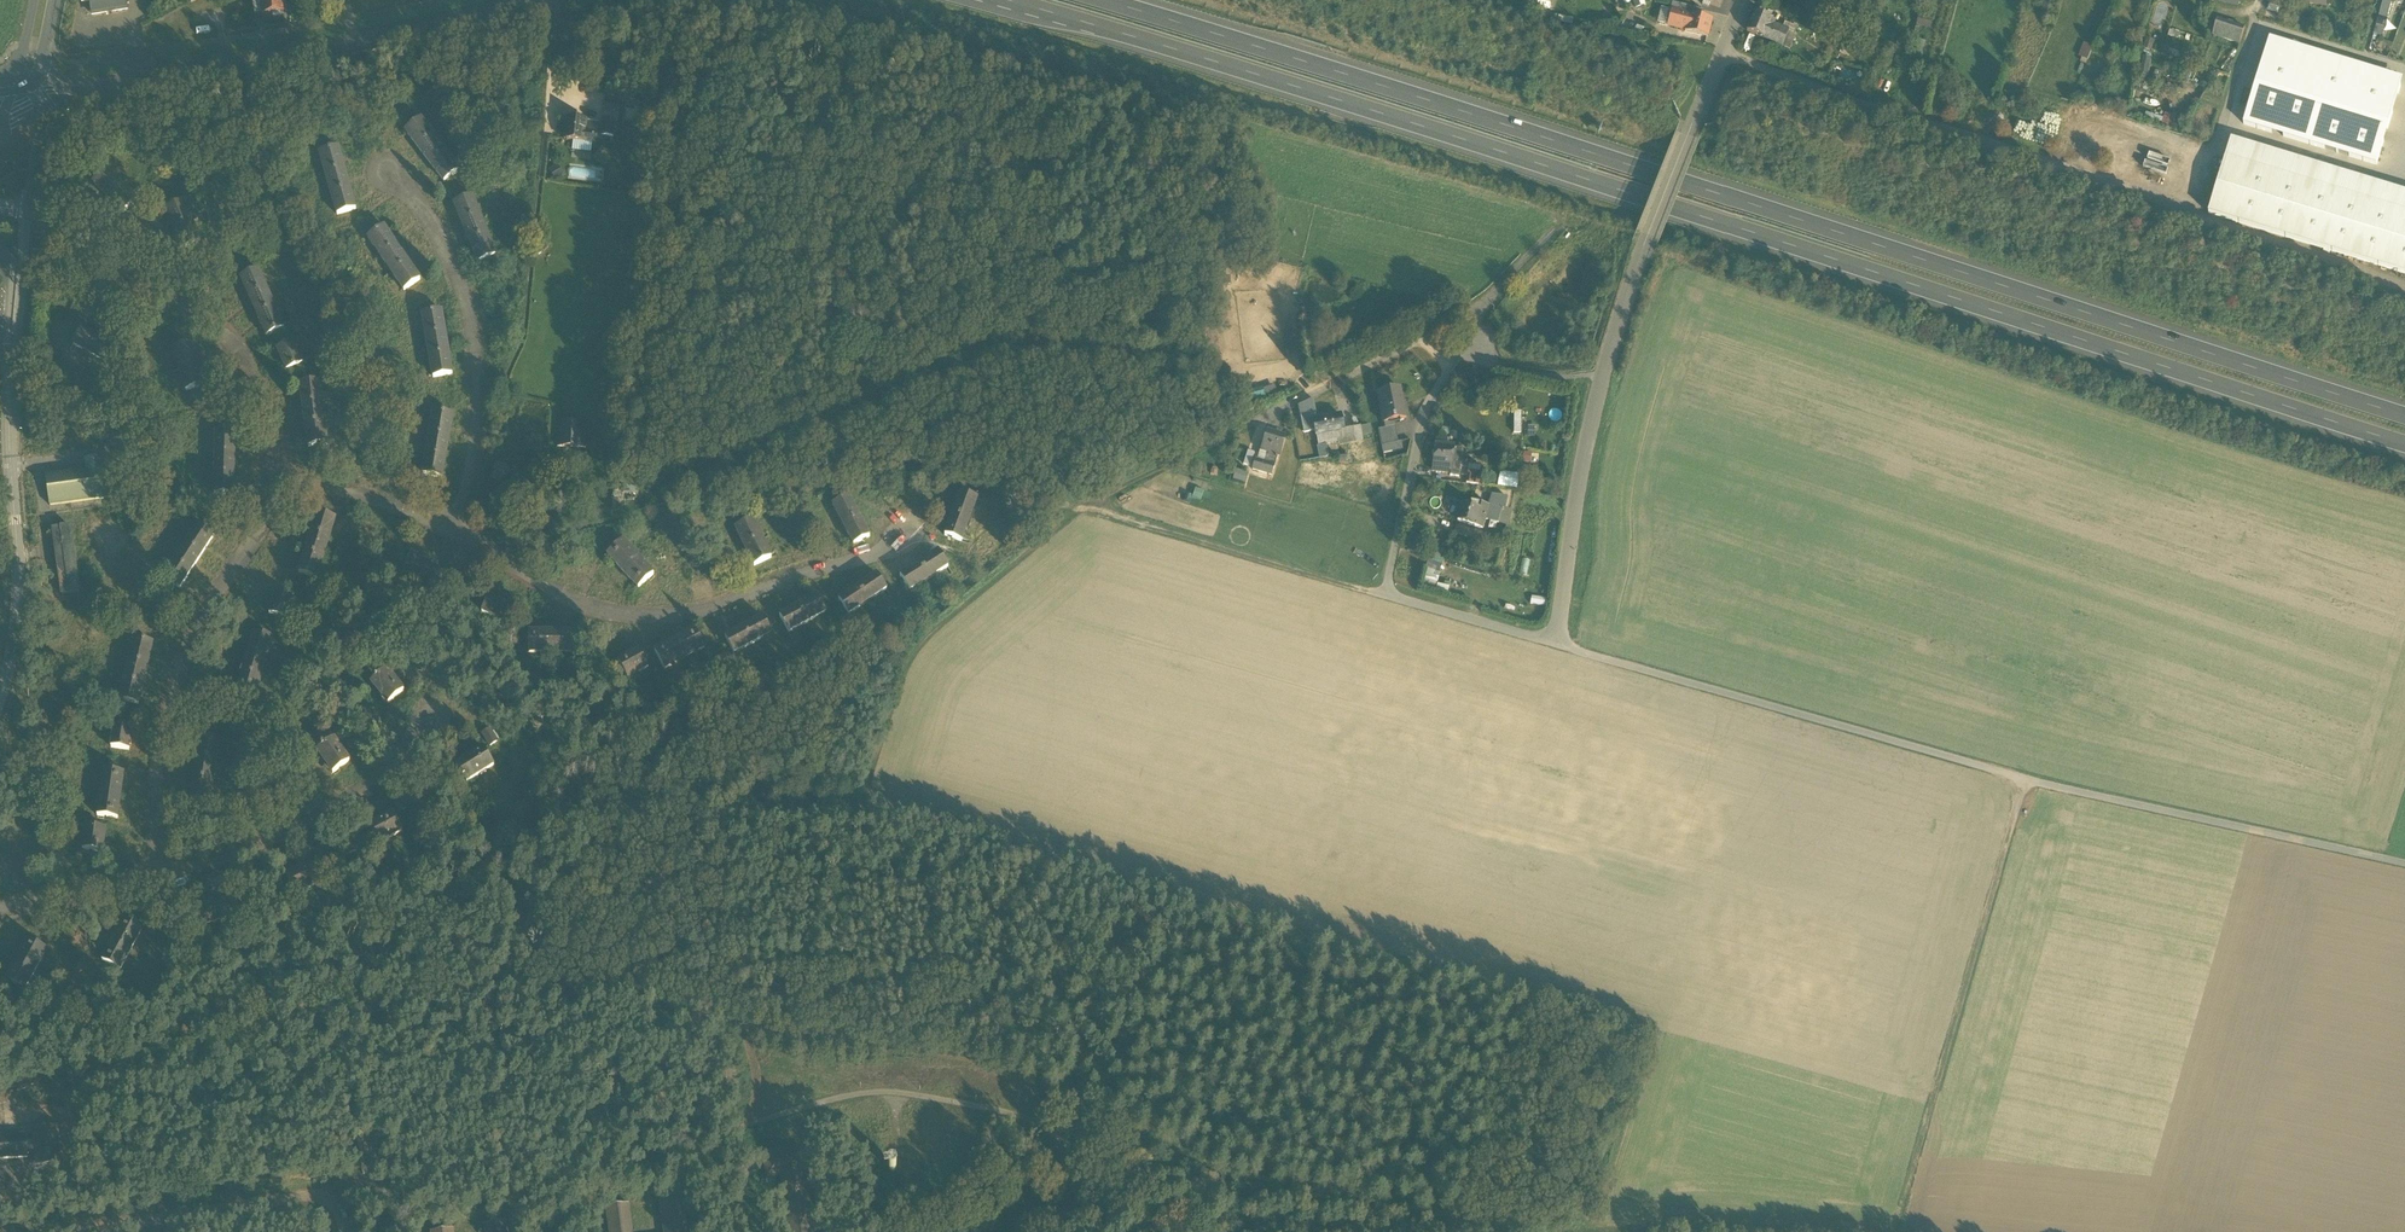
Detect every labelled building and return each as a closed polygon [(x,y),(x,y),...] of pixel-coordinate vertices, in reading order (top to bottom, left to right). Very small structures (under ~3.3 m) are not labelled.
[(92,14),(128,8),(126,0),(82,0),(82,2),(90,1),(92,14)] [(273,19),(283,16),(283,14),(283,13),(282,7),(285,7),(284,0),(252,0),(255,14),(262,12),(263,17),(272,16),(273,19)] [(1719,9),(1723,0),(1703,0),(1702,1),(1719,9)] [(2049,0),(2044,0),(2041,8),(2053,12),(2056,2),(2049,0)] [(2392,4),(2383,1),(2379,17),(2388,19),(2392,4)] [(1680,11),(1679,13),(1689,16),(1689,15),(1701,18),(1703,11),(1681,6),(1680,11)] [(1668,27),(1668,26),(1671,12),(1663,10),(1661,11),(1659,21),(1659,24),(1668,27)] [(1784,50),(1796,25),(1787,21),(1764,10),(1752,36),(1762,40),(1769,43),(1768,46),(1779,51),(1780,49),(1784,50)] [(1668,26),(1685,30),(1689,16),(1679,13),(1671,11),(1671,12),(1668,26)] [(1790,14),(1787,21),(1796,25),(1800,27),(1803,20),(1790,14)] [(1689,15),(1689,16),(1685,30),(1685,32),(1707,37),(1711,20),(1701,18),(1689,15)] [(1918,20),(1929,23),(1931,17),(1920,15),(1918,20)] [(2385,29),(2388,19),(2379,17),(2376,26),(2385,29)] [(2214,35),(2240,44),(2245,29),(2219,20),(2214,35)] [(1624,21),(1619,32),(1641,36),(1644,29),(1624,21)] [(2383,37),(2385,29),(2376,26),(2373,35),(2383,37)] [(2180,34),(2170,31),(2168,37),(2178,40),(2180,34)] [(1757,51),(1762,40),(1752,36),(1749,34),(1744,45),(1757,51)] [(2113,39),(2103,35),(2100,44),(2110,48),(2113,39)] [(2155,41),(2147,39),(2143,49),(2152,52),(2155,41)] [(2270,39),(2268,46),(2401,87),(2403,79),(2270,39)] [(2093,47),(2084,44),(2078,58),(2087,62),(2093,47)] [(2171,48),(2165,46),(2162,55),(2178,60),(2180,53),(2170,50),(2171,48)] [(2377,165),(2401,87),(2268,46),(2244,125),(2377,165)] [(2153,59),(2143,57),(2139,76),(2149,78),(2153,59)] [(2178,65),(2169,63),(2167,69),(2176,72),(2178,65)] [(605,105),(604,113),(619,114),(620,106),(605,105)] [(618,122),(619,114),(604,113),(603,120),(615,122),(618,122)] [(596,145),(597,133),(586,132),(586,125),(586,121),(567,119),(565,141),(596,145)] [(602,137),(613,138),(615,122),(603,120),(602,137)] [(406,132),(419,149),(434,138),(421,121),(406,132)] [(598,126),(586,125),(586,132),(597,133),(598,126)] [(419,149),(432,166),(447,154),(434,138),(419,149)] [(2226,159),(2404,213),(2404,193),(2231,140),(2226,159)] [(320,154),(326,175),(344,169),(338,149),(320,154)] [(459,171),(447,154),(432,166),(444,182),(459,171)] [(2226,159),(2209,214),(2404,274),(2404,213),(2226,159)] [(326,175),(332,195),(350,190),(344,169),(326,175)] [(94,183),(109,198),(123,185),(108,170),(94,183)] [(356,210),(350,190),(332,195),(338,215),(356,210)] [(454,205),(462,225),(480,217),(472,198),(454,205)] [(166,211),(175,230),(192,223),(184,203),(166,211)] [(462,225),(470,244),(488,237),(480,217),(462,225)] [(201,242),(192,223),(175,230),(183,250),(201,242)] [(33,250),(42,251),(44,228),(35,228),(33,250)] [(368,239),(380,256),(396,245),(384,228),(368,239)] [(496,257),(488,237),(470,244),(478,264),(496,257)] [(380,256),(392,273),(408,263),(396,245),(380,256)] [(420,280),(408,263),(392,273),(404,291),(420,280)] [(241,279),(249,298),(267,290),(259,271),(241,279)] [(249,298),(258,317),(276,309),(267,290),(249,298)] [(284,329),(276,309),(258,317),(267,337),(284,329)] [(422,316),(426,336),(444,333),(441,312),(422,316)] [(74,346),(92,356),(102,339),(83,329),(74,346)] [(426,336),(429,357),(448,354),(444,333),(426,336)] [(120,349),(102,339),(92,356),(111,366),(120,349)] [(277,351),(286,372),(303,365),(294,344),(277,351)] [(172,351),(179,371),(197,365),(195,359),(190,345),(172,351)] [(451,375),(448,354),(429,357),(433,378),(451,375)] [(202,381),(197,365),(179,371),(186,391),(204,385),(202,381)] [(301,395),(303,406),(322,404),(319,382),(300,385),(301,395)] [(1378,393),(1384,423),(1394,421),(1405,419),(1399,389),(1378,393)] [(1304,433),(1315,431),(1313,420),(1315,420),(1314,415),(1316,414),(1313,399),(1299,406),(1304,433)] [(304,413),(306,427),(324,424),(322,404),(303,406),(304,413)] [(433,412),(430,433),(448,436),(452,415),(433,412)] [(1340,415),(1315,420),(1313,420),(1315,431),(1318,445),(1339,441),(1345,440),(1343,431),(1340,415)] [(327,445),(324,424),(306,427),(306,433),(308,448),(327,445)] [(1352,429),(1354,442),(1362,441),(1360,427),(1352,429)] [(1378,430),(1380,438),(1396,435),(1395,427),(1385,429),(1378,430)] [(1345,440),(1346,444),(1354,442),(1352,429),(1343,431),(1345,440)] [(216,431),(216,453),(235,454),(235,432),(216,431)] [(1259,461),(1275,466),(1279,453),(1280,453),(1285,437),(1267,431),(1259,461)] [(430,433),(426,454),(445,457),(448,436),(430,433)] [(1398,443),(1396,435),(1380,438),(1381,446),(1398,443)] [(1432,472),(1450,474),(1451,474),(1453,454),(1454,448),(1435,446),(1433,464),(1432,472)] [(1243,465),(1250,467),(1255,453),(1248,451),(1243,465)] [(216,453),(215,474),(234,474),(235,454),(216,453)] [(441,478),(445,457),(426,454),(423,475),(441,478)] [(1462,455),(1453,454),(1451,474),(1450,474),(1450,476),(1459,477),(1462,455)] [(86,470),(46,476),(50,506),(107,498),(101,458),(84,460),(86,470)] [(1253,470),(1272,476),(1275,466),(1259,461),(1256,460),(1253,470)] [(490,475),(499,482),(509,469),(499,462),(490,475)] [(1234,479),(1242,482),(1245,473),(1236,471),(1234,479)] [(1468,471),(1467,477),(1479,479),(1480,473),(1468,471)] [(1499,486),(1518,488),(1519,473),(1500,472),(1499,486)] [(234,496),(234,474),(215,474),(215,495),(234,496)] [(1479,485),(1479,479),(1467,477),(1466,483),(1479,485)] [(960,493),(952,514),(968,520),(976,499),(960,493)] [(1493,495),(1489,506),(1490,506),(1486,520),(1498,524),(1499,522),(1498,522),(1502,510),(1503,510),(1507,498),(1493,495)] [(833,505),(843,525),(859,517),(848,497),(833,505)] [(1457,522),(1483,529),(1486,520),(1490,506),(1489,506),(1478,503),(1476,508),(1471,507),(1463,504),(1457,522)] [(1499,522),(1507,524),(1511,513),(1503,510),(1502,510),(1498,522),(1499,522)] [(317,513),(311,534),(329,539),(335,518),(317,513)] [(960,542),(968,520),(952,514),(944,536),(960,542)] [(869,538),(859,517),(843,525),(854,546),(869,538)] [(736,528),(745,547),(762,539),(752,520),(736,528)] [(198,525),(187,544),(203,554),(215,536),(198,525)] [(54,529),(63,594),(80,591),(71,527),(54,529)] [(311,534),(305,554),(323,559),(329,539),(311,534)] [(1407,551),(1419,554),(1423,539),(1411,536),(1407,551)] [(771,558),(762,539),(745,547),(754,567),(771,558)] [(607,555),(623,572),(638,558),(622,541),(607,555)] [(187,544),(175,561),(192,572),(203,554),(187,544)] [(404,565),(426,575),(432,561),(411,551),(404,565)] [(939,552),(919,564),(929,579),(948,567),(939,552)] [(317,579),(323,559),(305,554),(299,574),(317,579)] [(1434,557),(1426,584),(1437,587),(1437,589),(1448,592),(1449,587),(1437,584),(1444,560),(1434,557)] [(653,575),(638,558),(623,572),(638,588),(653,575)] [(180,589),(192,572),(175,561),(164,578),(180,589)] [(908,592),(929,579),(919,564),(899,577),(908,592)] [(438,579),(451,586),(457,574),(443,567),(438,579)] [(877,575),(858,588),(839,601),(849,615),(867,602),(886,590),(877,575)] [(269,615),(286,621),(294,600),(277,594),(269,615)] [(482,613),(503,623),(511,608),(490,597),(482,613)] [(816,597),(798,606),(807,623),(825,613),(816,597)] [(788,633),(807,623),(798,606),(779,617),(788,633)] [(762,618),(744,627),(752,644),(771,634),(762,618)] [(734,654),(752,644),(744,627),(725,637),(734,654)] [(694,631),(675,641),(685,660),(704,649),(694,631)] [(254,633),(249,654),(266,659),(272,638),(254,633)] [(529,653),(552,653),(552,633),(529,633),(529,653)] [(574,633),(552,633),(552,653),(574,653),(574,633)] [(132,638),(121,693),(142,697),(154,642),(132,638)] [(665,670),(685,660),(675,641),(655,652),(665,670)] [(618,661),(628,679),(648,667),(638,650),(618,661)] [(384,657),(394,668),(400,663),(391,651),(384,657)] [(249,654),(243,674),(261,679),(266,659),(249,654)] [(371,684),(388,705),(403,692),(386,671),(377,679),(376,678),(374,680),(375,681),(371,684)] [(255,699),(261,679),(243,674),(237,694),(255,699)] [(333,726),(342,738),(349,733),(340,720),(333,726)] [(131,749),(132,724),(111,723),(110,748),(131,749)] [(482,734),(490,747),(498,742),(490,729),(482,734)] [(212,793),(220,739),(199,736),(190,790),(212,793)] [(317,752),(333,774),(350,762),(334,740),(324,748),(323,746),(320,748),(321,750),(317,752)] [(456,765),(468,782),(479,775),(482,776),(487,773),(487,771),(494,766),(483,748),(456,765)] [(120,818),(124,771),(103,769),(99,816),(120,818)] [(393,799),(400,812),(408,808),(400,795),(393,799)] [(369,827),(378,844),(402,831),(393,814),(369,827)] [(105,851),(106,826),(83,826),(82,850),(105,851)] [(313,850),(319,864),(327,860),(321,846),(313,850)] [(224,885),(228,900),(237,897),(232,883),(224,885)] [(123,970),(141,927),(120,918),(102,961),(123,970)] [(26,990),(48,949),(27,938),(5,980),(26,990)] [(61,1162),(59,1124),(31,1125),(32,1164),(61,1162)] [(27,1132),(0,1133),(0,1158),(28,1157),(27,1132)] [(484,1223),(485,1231),(510,1231),(508,1220),(484,1223)]
